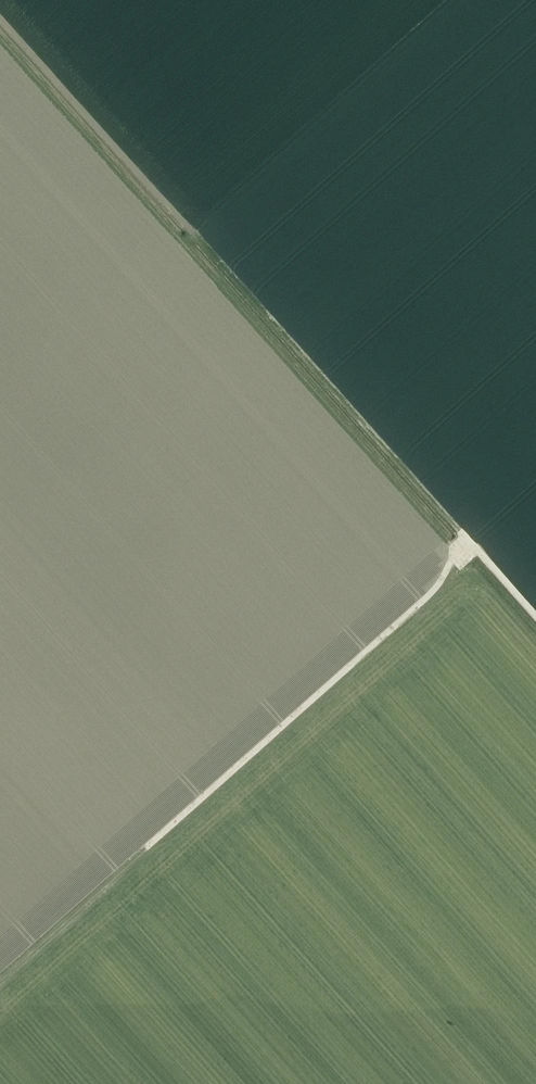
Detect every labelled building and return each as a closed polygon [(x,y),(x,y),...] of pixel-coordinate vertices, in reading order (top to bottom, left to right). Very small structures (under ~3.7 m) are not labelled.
[(160,841),(146,851),(150,856),(163,845),(160,841)]
